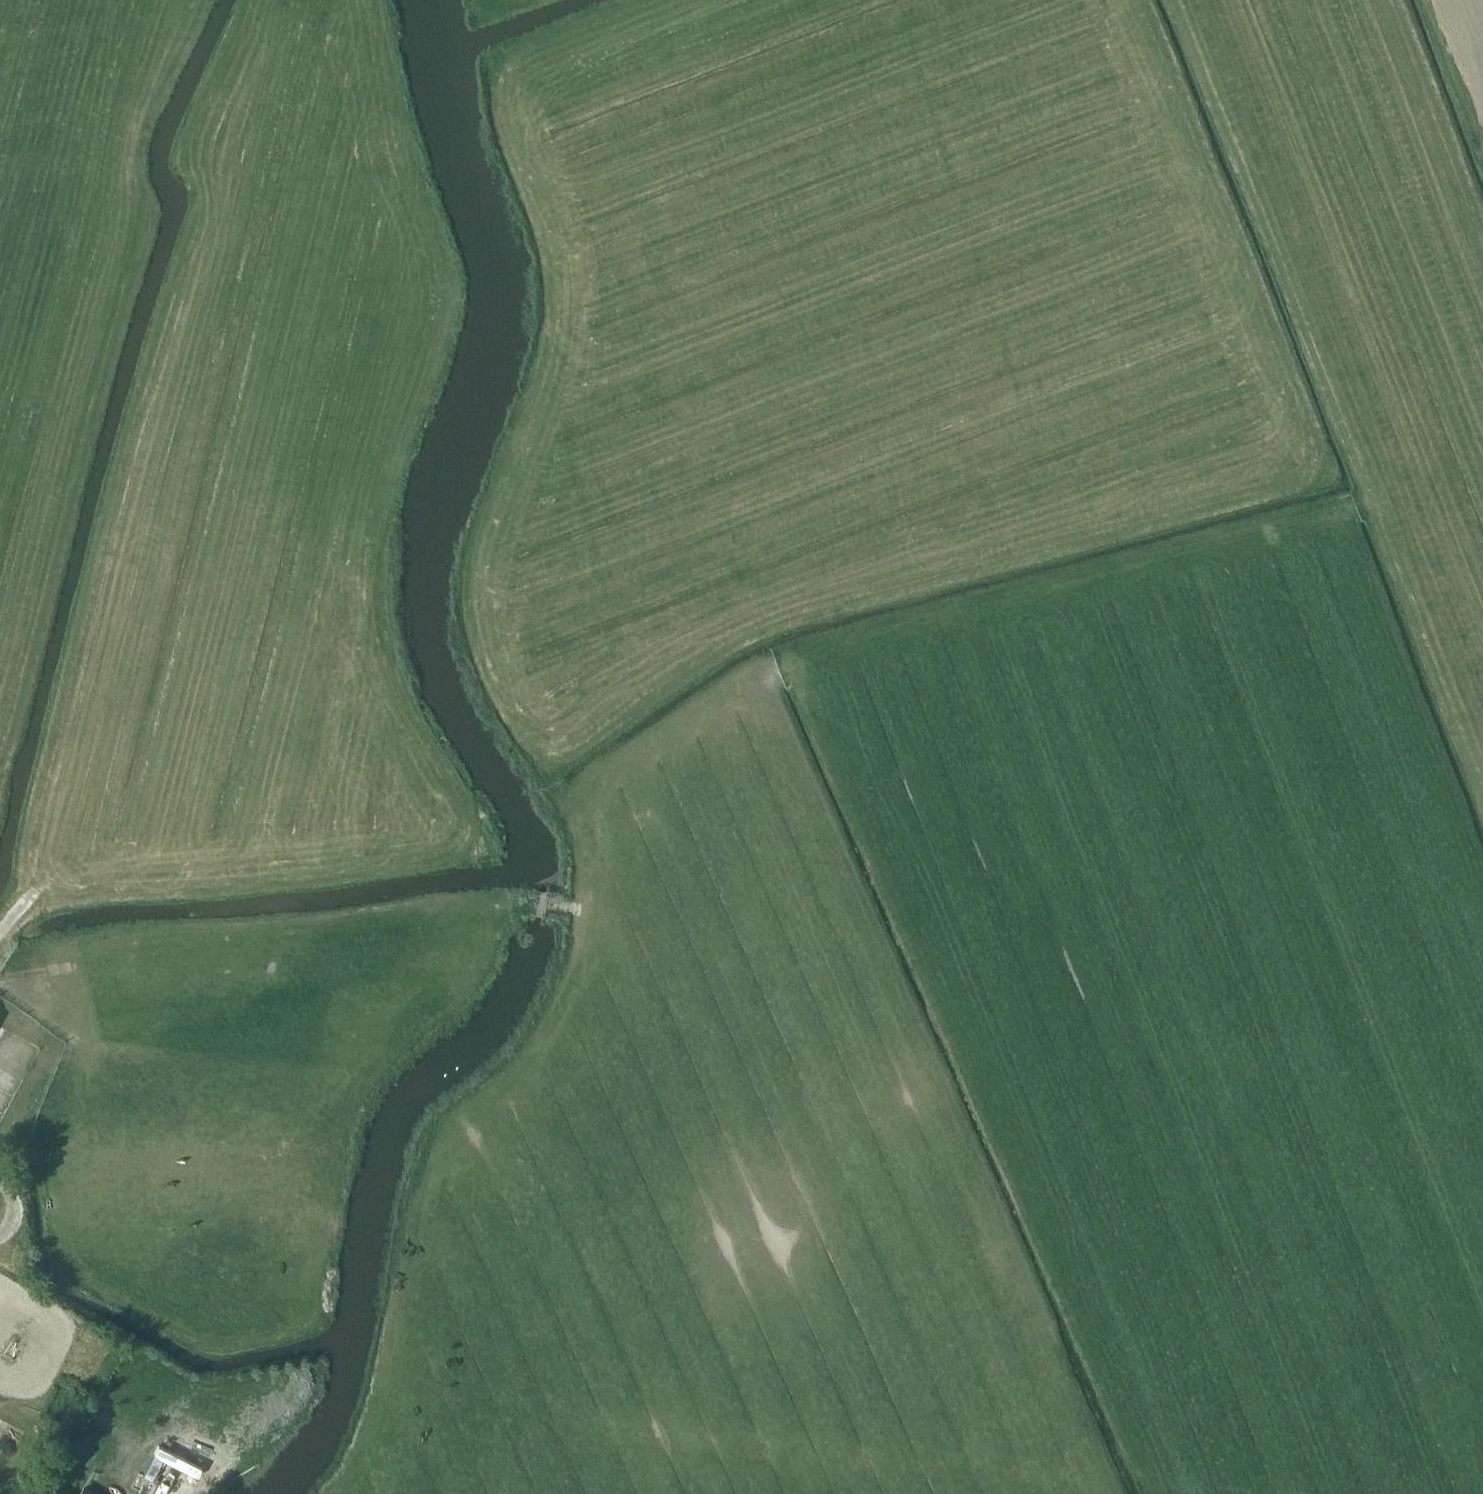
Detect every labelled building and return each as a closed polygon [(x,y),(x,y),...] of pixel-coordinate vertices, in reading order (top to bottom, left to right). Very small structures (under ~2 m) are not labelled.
[(205,1493),(208,1493),(214,1483),(183,1467),(170,1491),(176,1493),(193,1493),(195,1489),(205,1493)]
